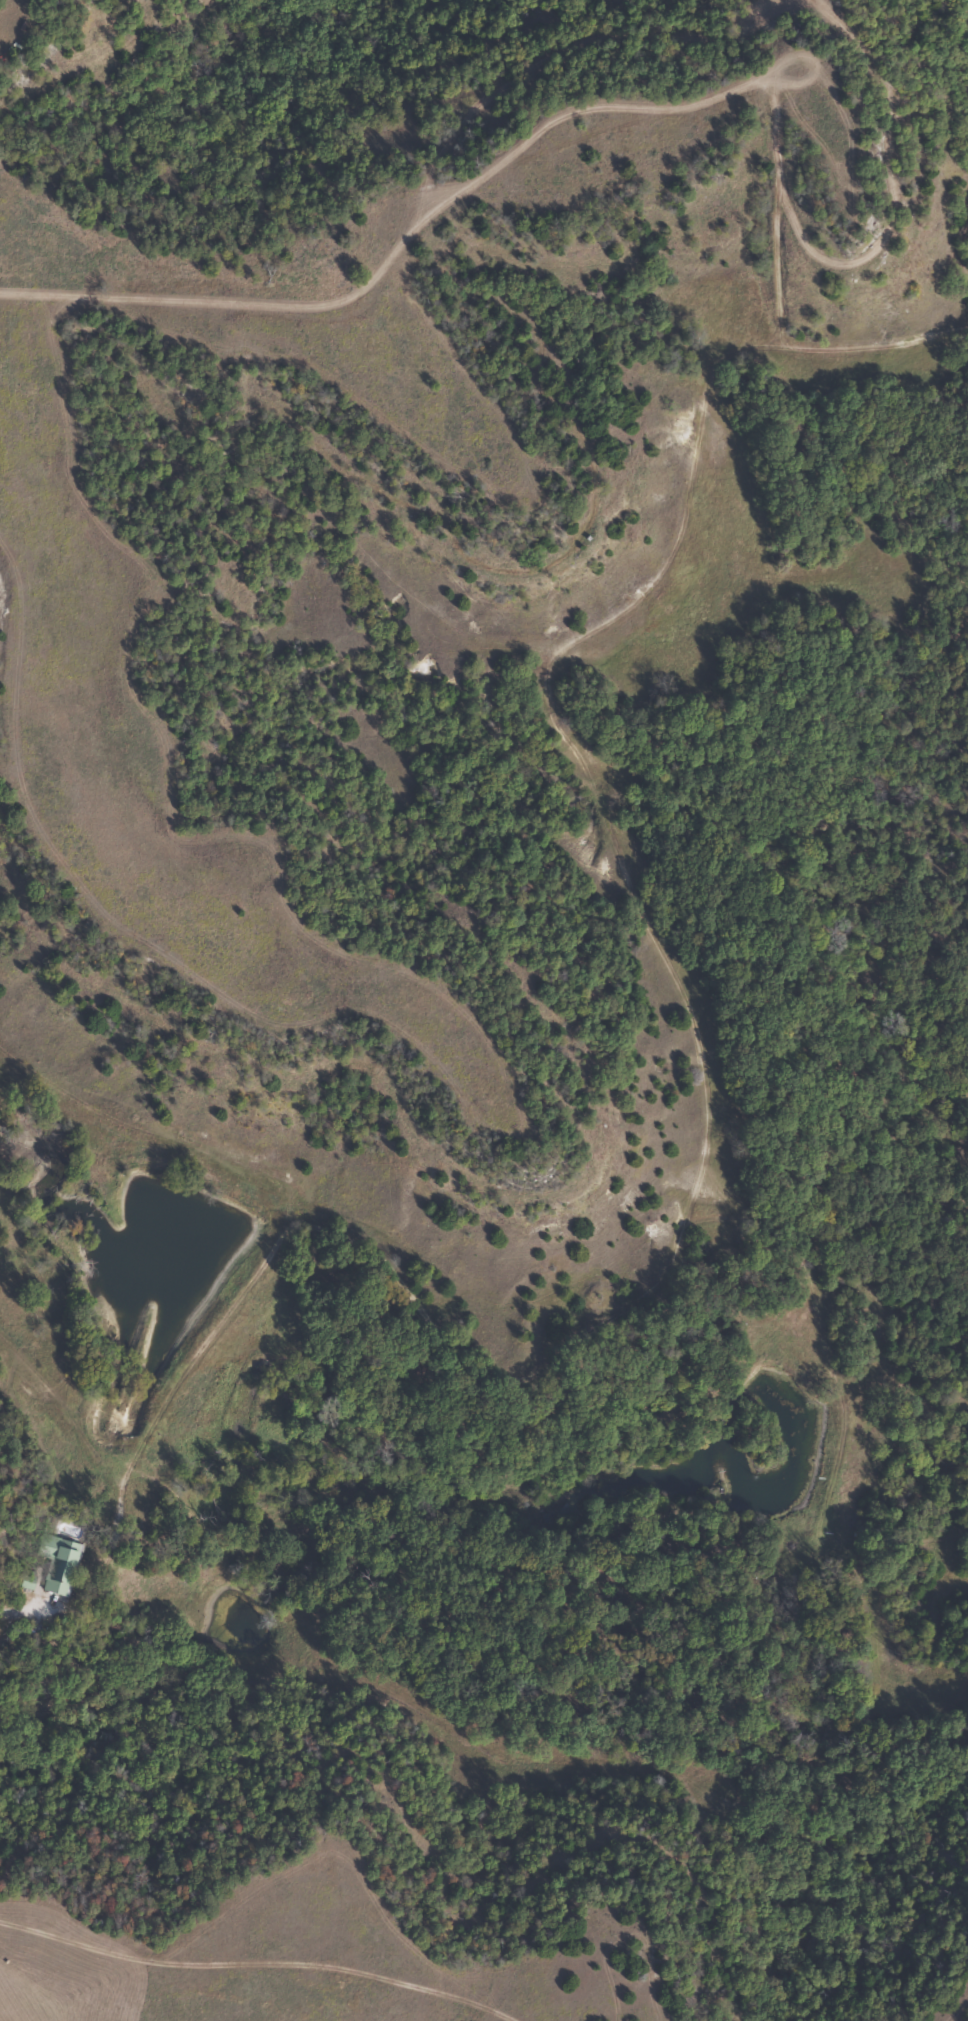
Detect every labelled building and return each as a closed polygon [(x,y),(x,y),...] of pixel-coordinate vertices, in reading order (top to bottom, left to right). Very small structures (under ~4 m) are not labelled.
[(78,1544),(43,1536),(39,1557),(50,1559),(43,1592),(66,1598),(78,1544)]
